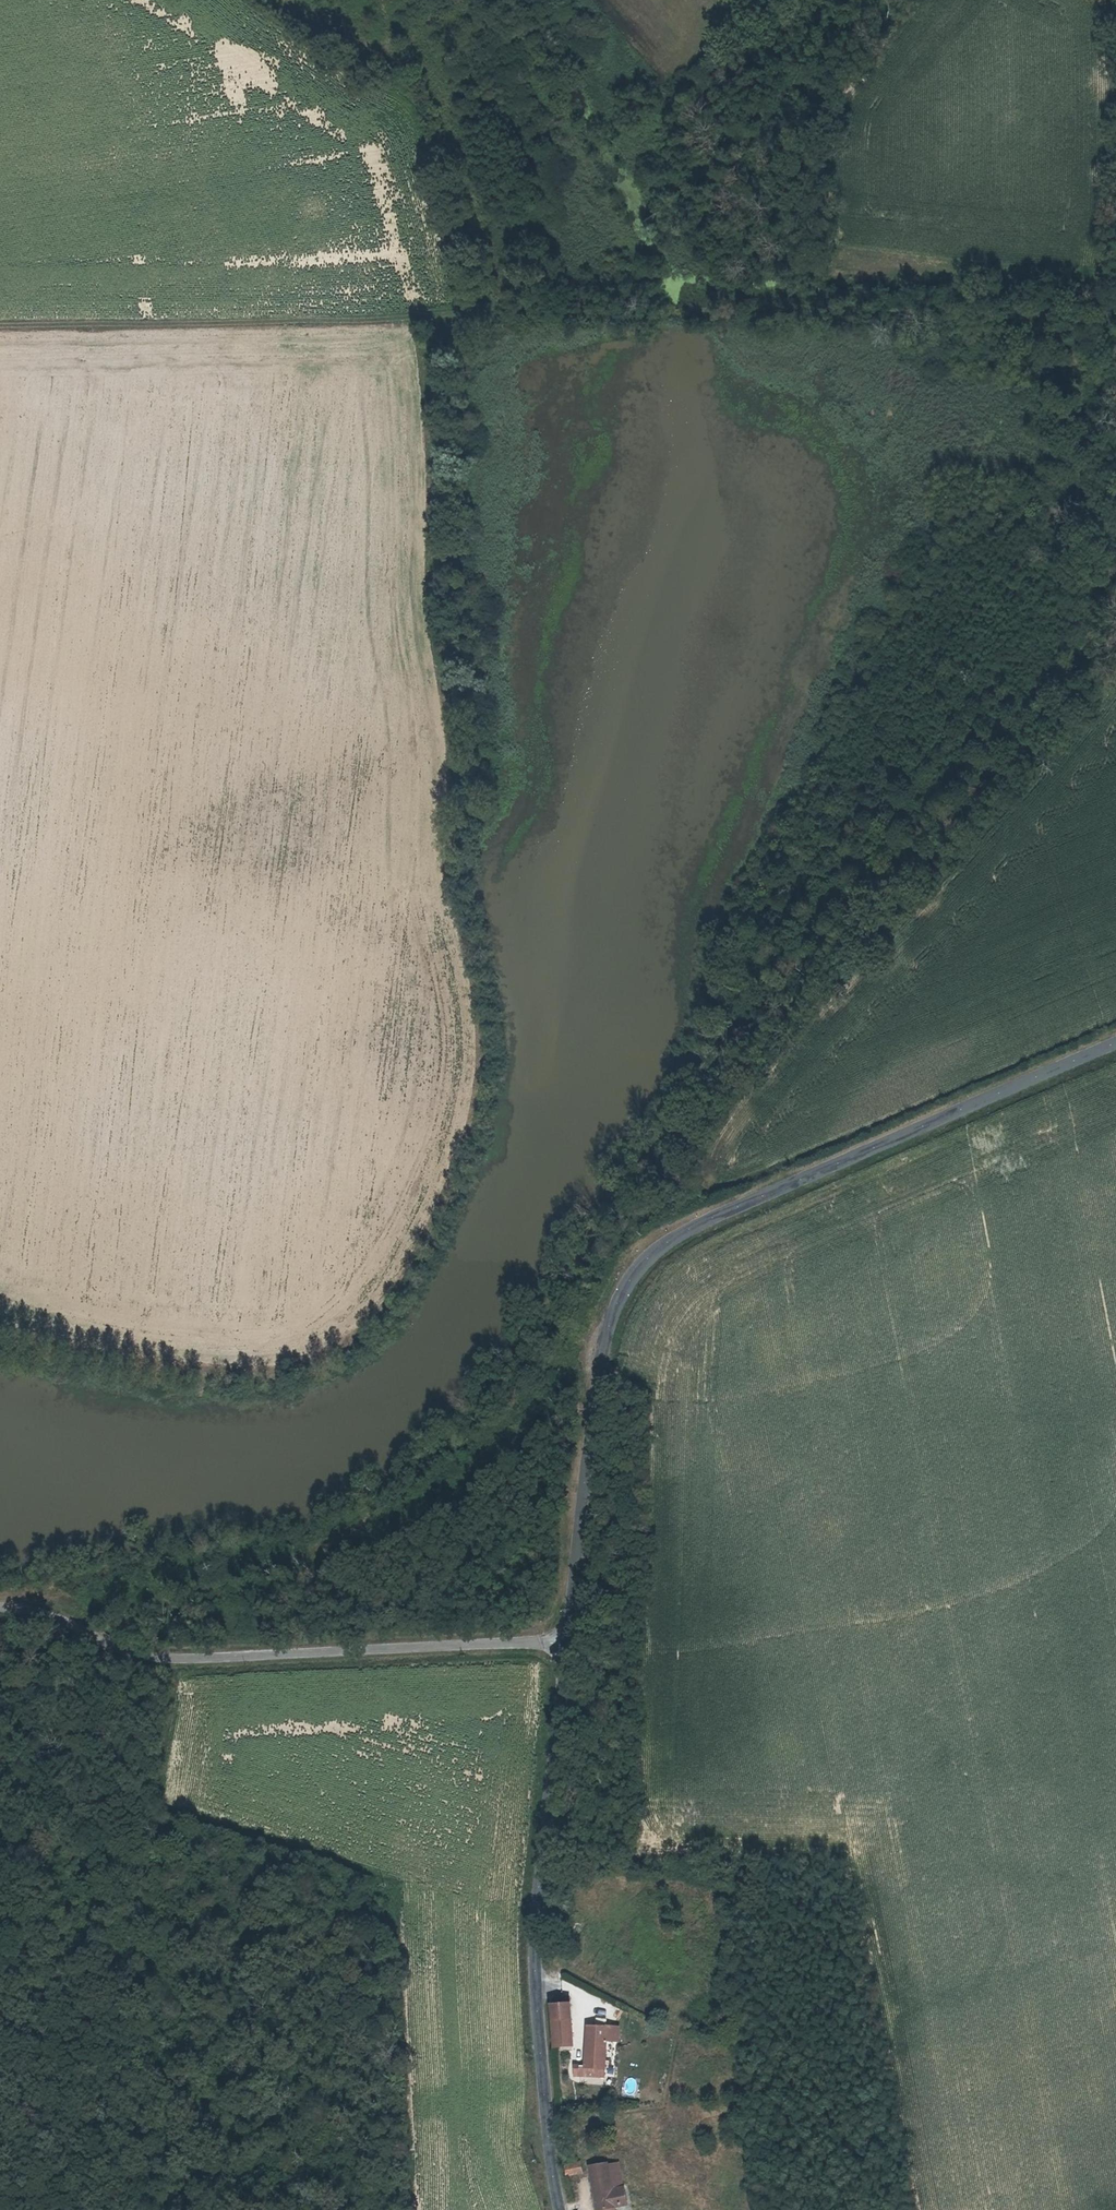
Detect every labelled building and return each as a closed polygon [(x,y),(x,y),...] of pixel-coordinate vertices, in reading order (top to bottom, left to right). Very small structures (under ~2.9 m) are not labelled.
[(566,1992),(567,2007),(586,2004),(586,1989),(576,1991),(566,1992)] [(604,2003),(604,2014),(621,2014),(621,2003),(604,2003)] [(587,2031),(586,2004),(567,2007),(569,2033),(587,2031)] [(621,2014),(604,2014),(603,2053),(595,2055),(596,2063),(620,2063),(621,2024),(621,2014)] [(572,2159),(587,2160),(587,2151),(571,2149),(572,2159)] [(606,2209),(616,2209),(623,2209),(622,2200),(616,2169),(614,2157),(597,2159),(606,2209)] [(615,2159),(616,2169),(628,2168),(626,2157),(615,2159)] [(564,2166),(569,2177),(582,2171),(578,2160),(564,2166)] [(628,2168),(616,2169),(622,2200),(634,2198),(628,2168)]
